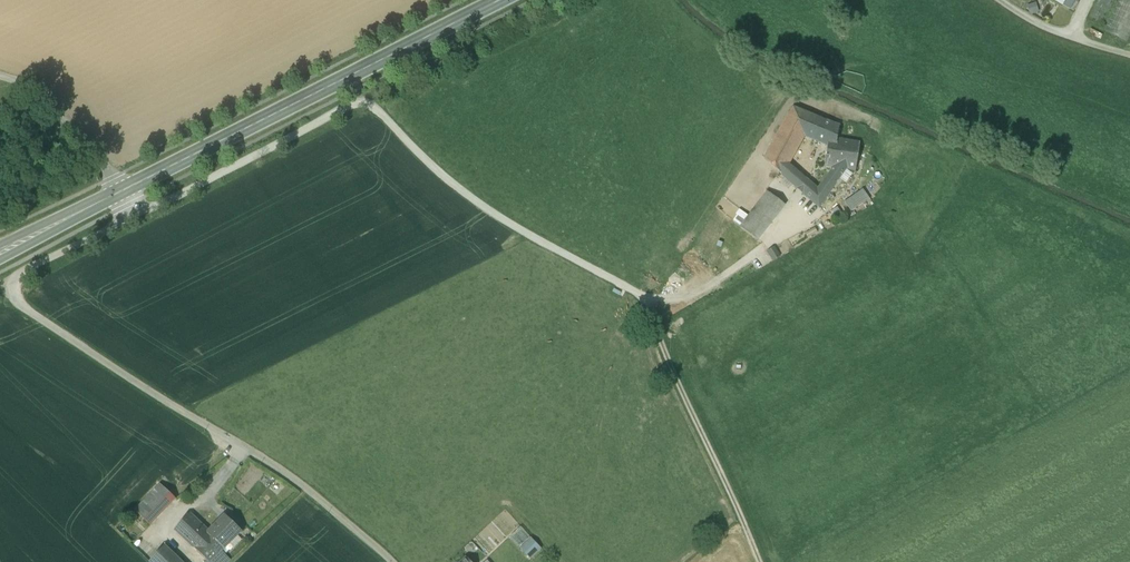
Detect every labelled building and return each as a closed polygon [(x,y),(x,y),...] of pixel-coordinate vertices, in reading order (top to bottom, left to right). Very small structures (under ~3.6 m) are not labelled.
[(1062,6),(1070,10),(1076,0),(1066,0),(1063,5),(1062,6)] [(1089,17),(1103,25),(1115,0),(1097,0),(1089,17)] [(1104,32),(1127,43),(1129,36),(1129,0),(1119,0),(1104,32)] [(792,107),(768,151),(764,158),(782,175),(789,166),(804,137),(805,137),(815,116),(813,115),(795,108),(792,107)] [(840,127),(815,116),(805,137),(827,146),(829,138),(838,139),(839,129),(840,127)] [(842,140),(839,139),(838,139),(829,138),(827,146),(824,167),(846,170),(852,171),(855,171),(860,143),(842,140)] [(871,144),(860,143),(855,171),(855,173),(866,174),(871,144)] [(805,180),(789,166),(782,175),(797,188),(805,180)] [(846,170),(833,168),(833,169),(818,191),(813,186),(811,188),(808,188),(804,194),(819,208),(836,184),(846,170)] [(846,170),(836,184),(841,187),(852,171),(846,170)] [(813,186),(805,180),(797,188),(804,194),(808,188),(811,188),(813,186)] [(863,190),(845,203),(851,212),(869,199),(863,190)] [(775,198),(767,192),(762,198),(770,204),(775,198)] [(762,198),(748,217),(765,231),(780,212),(770,204),(762,198)] [(785,206),(775,198),(770,204),(780,212),(785,206)] [(765,231),(748,217),(740,227),(757,241),(765,231)] [(767,252),(773,261),(782,255),(775,246),(767,252)] [(176,499),(160,484),(151,493),(167,509),(176,499)] [(167,509),(151,493),(134,511),(151,526),(167,509)] [(209,532),(190,514),(175,530),(194,548),(210,533),(209,532)] [(225,516),(209,532),(210,533),(225,548),(242,532),(225,516)] [(529,538),(520,528),(510,537),(519,547),(529,538)] [(194,548),(208,561),(212,561),(222,552),(225,548),(210,533),(194,548)] [(537,546),(531,539),(521,549),(527,556),(537,546)] [(165,546),(149,561),(181,561),(165,546)] [(530,559),(540,549),(537,546),(527,556),(530,559)] [(231,560),(222,552),(212,561),(229,561),(231,560)]
